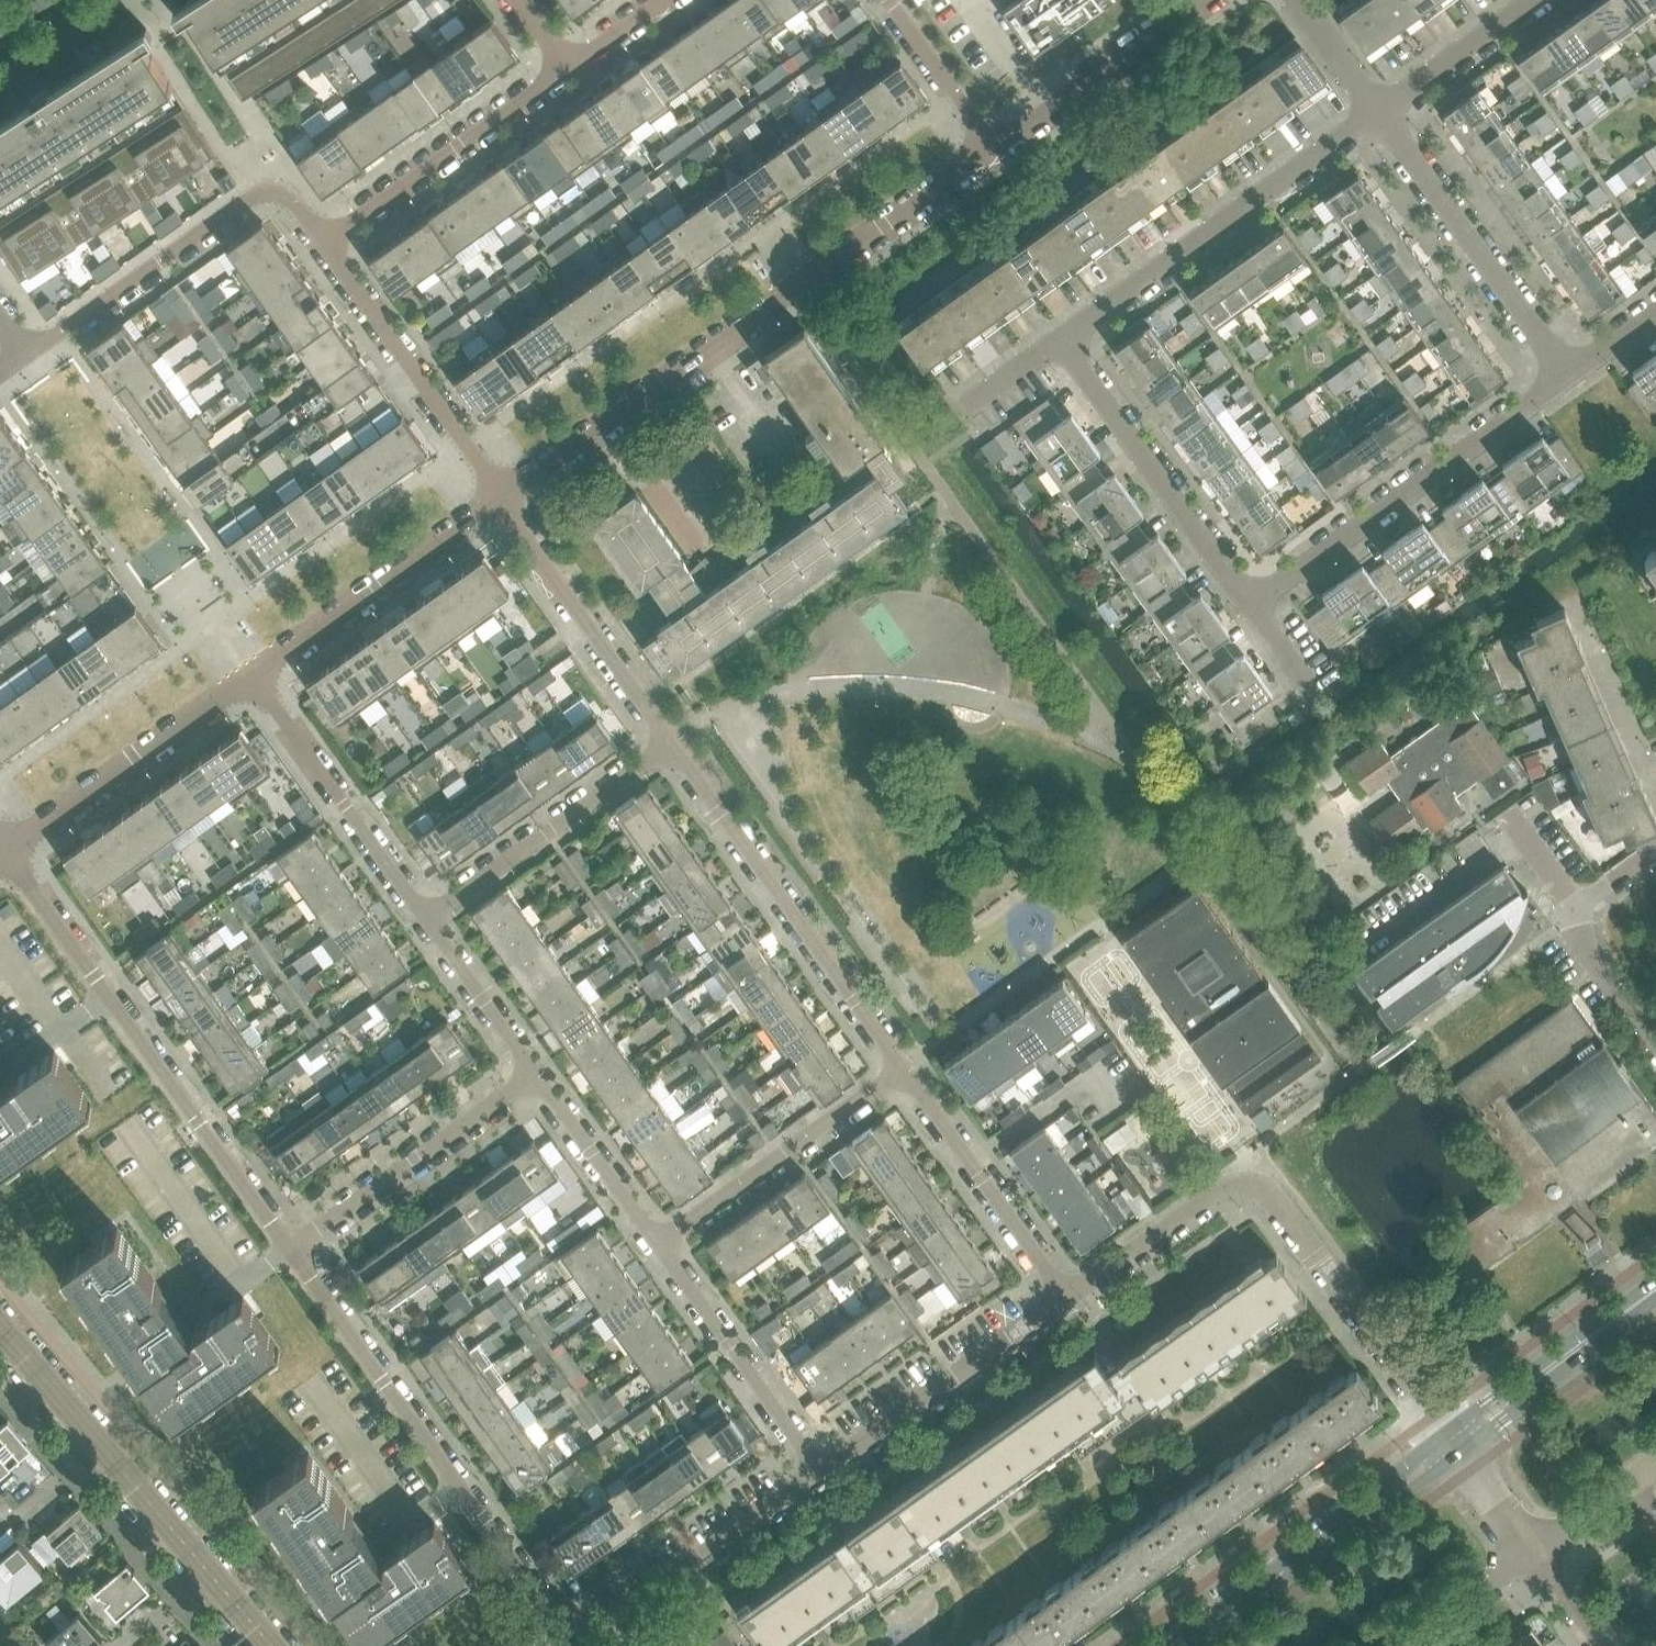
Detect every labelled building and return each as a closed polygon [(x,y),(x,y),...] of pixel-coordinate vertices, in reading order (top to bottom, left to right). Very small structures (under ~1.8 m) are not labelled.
[(307,0),(190,0),(186,3),(181,6),(173,11),(179,20),(188,15),(215,58),(216,59),(307,0)] [(593,0),(563,0),(574,15),(594,1),(593,0)] [(739,0),(732,0),(717,10),(743,46),(762,32),(739,0)] [(768,0),(739,0),(762,32),(782,18),(768,0)] [(797,0),(768,0),(782,18),(801,5),(797,0)] [(1024,1),(1026,4),(1053,41),(1111,0),(1023,0),(1024,1)] [(1383,0),(1363,0),(1357,4),(1388,47),(1399,39),(1393,31),(1401,26),(1383,0)] [(1410,0),(1383,0),(1401,26),(1409,20),(1414,28),(1425,21),(1410,0)] [(1425,21),(1435,13),(1430,5),(1437,0),(1410,0),(1425,21)] [(1616,0),(1600,0),(1592,6),(1617,40),(1635,27),(1616,0)] [(1644,0),(1616,0),(1635,27),(1653,14),(1644,0)] [(1653,14),(1655,12),(1655,0),(1644,0),(1653,14)] [(413,12),(407,2),(396,9),(402,19),(413,12)] [(1388,47),(1357,4),(1338,17),(1364,53),(1372,47),(1378,54),(1388,47)] [(1617,40),(1592,6),(1573,19),(1598,53),(1599,53),(1618,79),(1632,68),(1613,42),(1617,40)] [(402,19),(396,9),(385,17),(391,26),(402,19)] [(743,46),(717,10),(698,24),(724,60),(743,46)] [(852,13),(841,21),(848,30),(859,22),(852,13)] [(518,55),(492,19),(472,34),(498,70),(518,55)] [(1598,53),(1573,19),(1555,32),(1580,66),(1598,53)] [(841,21),(830,28),(837,38),(848,30),(841,21)] [(724,60),(698,24),(679,38),(704,74),(724,60)] [(163,93),(173,87),(145,43),(153,37),(147,28),(139,33),(135,36),(110,51),(109,52),(82,69),(81,70),(56,86),(55,87),(26,106),(24,107),(0,122),(0,197),(163,93)] [(362,45),(374,37),(367,28),(356,35),(362,45)] [(863,29),(853,36),(859,46),(870,38),(863,29)] [(1580,66),(1555,32),(1537,45),(1561,80),(1580,66)] [(498,70),(472,34),(453,48),(478,84),(498,70)] [(362,45),(356,35),(345,42),(351,52),(362,45)] [(853,36),(842,44),(849,54),(859,46),(853,36)] [(704,74),(679,38),(659,52),(685,87),(704,74)] [(814,40),(803,48),(810,58),(821,50),(814,40)] [(1326,79),(1301,44),(1282,58),(1313,101),(1323,93),(1318,86),(1326,79)] [(1561,80),(1537,45),(1518,59),(1542,93),(1561,80)] [(478,84),(453,48),(433,61),(459,97),(478,84)] [(803,48),(792,56),(799,66),(810,58),(803,48)] [(685,87),(659,52),(640,65),(666,101),(685,87)] [(334,63),(328,54),(316,61),(323,70),(334,63)] [(1653,54),(1646,59),(1655,73),(1655,58),(1653,54)] [(825,56),(814,64),(821,73),(832,66),(825,56)] [(1313,101),(1282,58),(1264,71),(1289,106),(1297,101),(1302,108),(1313,101)] [(323,70),(316,61),(305,68),(311,77),(323,70)] [(459,97),(433,61),(414,75),(440,111),(459,97)] [(927,97),(901,61),(881,76),(906,112),(927,97)] [(814,64),(803,72),(810,81),(821,73),(814,64)] [(666,101),(640,65),(621,79),(646,115),(666,101)] [(775,68),(764,76),(771,86),(782,78),(775,68)] [(1289,106),(1264,71),(1246,84),(1276,127),(1287,119),(1281,112),(1289,106)] [(252,94),(246,84),(239,74),(229,80),(236,90),(243,101),(245,99),(252,94)] [(440,111),(414,75),(395,89),(420,125),(440,111)] [(1512,92),(1526,82),(1521,75),(1506,85),(1512,92)] [(1635,89),(1624,75),(1617,80),(1627,95),(1635,89)] [(764,76),(753,84),(760,93),(771,86),(764,76)] [(906,112),(881,76),(861,90),(887,126),(906,112)] [(294,89),(288,79),(277,86),(283,96),(294,89)] [(646,115),(621,79),(601,93),(627,129),(646,115)] [(1627,95),(1617,80),(1610,85),(1620,100),(1627,95)] [(1490,106),(1472,81),(1452,96),(1457,103),(1443,112),(1456,131),(1490,106)] [(1517,100),(1531,89),(1526,82),(1512,92),(1517,100)] [(786,84),(775,91),(782,101),(793,93),(786,84)] [(1276,127),(1246,84),(1227,97),(1253,132),(1260,127),(1266,134),(1276,127)] [(283,96),(277,86),(265,94),(271,103),(283,96)] [(420,125),(395,89),(375,103),(401,139),(420,125)] [(887,126),(861,90),(842,103),(868,139),(887,126)] [(775,91),(765,99),(771,109),(782,101),(775,91)] [(627,129),(601,93),(582,107),(608,142),(627,129)] [(737,96),(726,103),(732,113),(743,105),(737,96)] [(1253,132),(1227,97),(1209,110),(1240,153),(1251,145),(1245,138),(1253,132)] [(1598,116),(1588,101),(1581,106),(1591,121),(1598,116)] [(401,139),(375,103),(356,116),(382,152),(401,139)] [(726,103),(715,111),(722,121),(732,113),(726,103)] [(868,139),(842,103),(823,117),(848,153),(868,139)] [(1469,149),(1504,125),(1490,106),(1456,131),(1469,149)] [(1591,121),(1581,106),(1574,111),(1584,126),(1591,121)] [(186,107),(176,112),(182,122),(192,116),(186,107)] [(608,142),(582,107),(563,120),(588,156),(608,142)] [(1240,153),(1209,110),(1191,123),(1216,158),(1224,153),(1230,161),(1240,153)] [(748,111),(737,119),(744,129),(755,121),(748,111)] [(1538,129),(1552,118),(1547,111),(1533,122),(1538,129)] [(382,152),(356,116),(337,130),(362,166),(382,152)] [(217,155),(197,124),(192,117),(160,139),(184,176),(217,155)] [(848,153),(823,117),(804,131),(829,167),(848,153)] [(1543,136),(1557,126),(1552,118),(1538,129),(1543,136)] [(737,119),(726,127),(733,136),(744,129),(737,119)] [(588,156),(563,120),(543,134),(569,170),(588,156)] [(698,123),(687,131),(694,141),(705,133),(698,123)] [(1216,158),(1191,123),(1173,136),(1204,179),(1214,172),(1209,164),(1216,158)] [(1483,167),(1517,143),(1504,125),(1469,149),(1483,167)] [(362,166),(337,130),(317,144),(343,180),(362,166)] [(687,131),(676,139),(683,148),(694,141),(687,131)] [(829,167),(804,131),(784,145),(810,181),(829,167)] [(569,170),(543,134),(524,148),(550,184),(569,170)] [(1204,179),(1173,136),(1155,149),(1180,184),(1188,179),(1193,187),(1204,179)] [(184,176),(160,139),(127,160),(151,197),(184,176)] [(709,139),(698,147),(705,156),(716,148),(709,139)] [(1496,186),(1530,161),(1517,143),(1483,167),(1496,186)] [(343,180),(317,144),(297,158),(323,194),(343,180)] [(668,145),(657,152),(664,162),(675,154),(668,145)] [(810,181),(784,145),(765,159),(791,195),(810,181)] [(698,147),(687,154),(695,164),(705,156),(698,147)] [(550,184),(524,148),(505,162),(530,198),(550,184)] [(1564,165),(1578,155),(1573,148),(1559,158),(1564,165)] [(1180,184),(1155,149),(1136,162),(1167,205),(1178,198),(1172,190),(1180,184)] [(1653,168),(1642,154),(1624,166),(1635,181),(1653,168)] [(1569,173),(1584,162),(1578,155),(1564,165),(1569,173)] [(791,195),(765,159),(746,172),(771,208),(791,195)] [(151,197),(127,160),(94,181),(118,218),(151,197)] [(679,160),(668,168),(675,178),(686,170),(679,160)] [(1509,204),(1543,180),(1530,161),(1496,186),(1509,204)] [(530,198),(505,162),(485,176),(511,211),(530,198)] [(1167,205),(1136,162),(1118,175),(1144,210),(1151,205),(1157,213),(1167,205)] [(1635,181),(1624,166),(1615,173),(1625,188),(1628,186),(1635,181)] [(649,177),(642,168),(631,175),(638,185),(649,177)] [(237,184),(229,172),(217,180),(225,192),(237,184)] [(771,208),(746,172),(726,186),(752,222),(771,208)] [(1337,217),(1371,192),(1358,174),(1344,184),(1339,177),(1319,192),(1337,217)] [(631,175),(620,183),(627,193),(638,185),(631,175)] [(1144,210),(1118,175),(1100,188),(1131,231),(1141,224),(1136,216),(1144,210)] [(511,211),(485,176),(466,189),(492,225),(511,211)] [(656,187),(649,177),(638,185),(645,195),(656,187)] [(1522,223),(1556,198),(1543,180),(1509,204),(1522,223)] [(118,218),(94,181),(61,202),(85,239),(118,218)] [(1590,202),(1605,191),(1599,184),(1585,195),(1590,202)] [(638,185),(627,193),(634,203),(645,195),(638,185)] [(752,222),(726,186),(707,200),(733,236),(752,222)] [(1131,231),(1100,188),(1082,201),(1107,237),(1115,231),(1120,239),(1131,231)] [(492,225),(466,189),(447,203),(472,239),(492,225)] [(1595,209),(1610,198),(1605,191),(1590,202),(1595,209)] [(601,192),(590,200),(597,210),(608,202),(601,192)] [(1350,235),(1384,211),(1371,192),(1337,217),(1350,235)] [(1535,241),(1570,216),(1556,198),(1522,223),(1535,241)] [(597,210),(590,200),(571,214),(578,223),(597,210)] [(733,236),(707,200),(688,214),(713,250),(733,236)] [(1107,237),(1082,201),(1063,215),(1094,258),(1105,250),(1099,242),(1107,237)] [(85,239),(61,202),(29,223),(53,260),(85,239)] [(472,239),(447,203),(427,217),(453,253),(472,239)] [(619,217),(612,208),(601,216),(608,225),(619,217)] [(183,222),(175,210),(164,218),(172,230),(183,222)] [(1363,253),(1397,229),(1384,211),(1350,235),(1363,253)] [(713,250),(688,214),(668,227),(694,263),(713,250)] [(1638,227),(1655,252),(1655,214),(1638,227)] [(1094,258),(1063,215),(1045,228),(1070,263),(1078,258),(1083,265),(1094,258)] [(601,216),(591,223),(597,233),(608,225),(601,216)] [(1549,259),(1583,235),(1570,216),(1535,241),(1549,259)] [(453,253),(427,217),(408,231),(434,267),(453,253)] [(172,230),(164,218),(153,226),(161,238),(172,230)] [(563,220),(552,228),(559,237),(570,229),(563,220)] [(1616,238),(1631,227),(1625,220),(1611,231),(1616,238)] [(278,241),(263,221),(227,247),(241,267),(234,272),(235,273),(278,241)] [(29,223),(0,241),(0,250),(0,251),(20,281),(53,260),(29,223)] [(1302,243),(1317,232),(1312,225),(1297,236),(1302,243)] [(694,263),(668,227),(649,241),(675,277),(694,263)] [(1307,262),(1284,229),(1283,227),(1265,240),(1289,275),(1307,262)] [(1621,245),(1636,234),(1631,227),(1616,238),(1621,245)] [(552,228),(541,235),(548,245),(559,237),(552,228)] [(1070,263),(1045,228),(1027,241),(1058,284),(1068,276),(1063,269),(1070,263)] [(1376,272),(1410,247),(1397,229),(1363,253),(1376,272)] [(434,267),(408,231),(389,244),(415,280),(434,267)] [(1307,250),(1322,240),(1317,232),(1302,243),(1307,250)] [(574,235),(563,243),(570,253),(581,245),(574,235)] [(1562,278),(1596,253),(1583,235),(1549,259),(1562,278)] [(1289,275),(1265,240),(1246,253),(1271,288),(1289,275)] [(291,261),(278,241),(235,273),(248,292),(291,261)] [(675,277),(649,241),(630,255),(655,291),(675,277)] [(1058,284),(1027,241),(1009,254),(1020,270),(1034,289),(1042,284),(1047,291),(1058,284)] [(563,243),(552,251),(559,260),(570,253),(563,243)] [(415,280),(389,244),(369,259),(394,295),(415,280)] [(1653,258),(1644,246),(1636,252),(1644,264),(1653,258)] [(524,247),(513,255),(520,265),(531,257),(524,247)] [(1389,290),(1423,266),(1410,247),(1376,272),(1377,273),(1368,279),(1381,297),(1389,290)] [(1271,288),(1246,253),(1228,267),(1253,301),(1271,288)] [(1575,296),(1609,271),(1596,253),(1562,278),(1575,296)] [(1034,289),(1020,270),(1009,254),(990,267),(1021,310),(1032,302),(1026,295),(1034,289)] [(121,267),(112,255),(101,263),(110,274),(121,267)] [(513,255),(502,263),(509,272),(520,265),(513,255)] [(655,291),(630,255),(610,269),(636,305),(655,291)] [(269,306),(305,280),(291,261),(248,292),(249,293),(262,311),(269,306)] [(1328,279),(1343,269),(1338,262),(1323,272),(1328,279)] [(110,274),(101,263),(90,271),(98,282),(110,274)] [(535,263),(524,271),(531,280),(542,273),(535,263)] [(1402,309),(1437,284),(1423,266),(1389,290),(1402,309)] [(1021,310),(990,267),(972,280),(997,315),(1005,310),(1011,318),(1021,310)] [(1253,301),(1228,267),(1209,280),(1234,314),(1253,301)] [(636,305),(610,269),(591,283),(617,319),(636,305)] [(1333,286),(1348,276),(1343,269),(1328,279),(1333,286)] [(524,271),(513,278),(520,288),(531,280),(524,271)] [(1627,297),(1609,271),(1575,296),(1588,315),(1602,305),(1607,311),(1627,297)] [(486,275),(474,283),(481,292),(492,285),(486,275)] [(319,299),(305,280),(269,306),(283,325),(319,299)] [(997,315),(972,280),(954,293),(985,336),(995,328),(990,321),(997,315)] [(1234,314),(1209,280),(1190,294),(1215,328),(1234,314)] [(474,283),(464,290),(471,300),(481,292),(474,283)] [(617,319),(591,283),(572,296),(597,332),(617,319)] [(1416,327),(1450,302),(1437,284),(1402,309),(1416,327)] [(201,296),(194,286),(185,292),(192,303),(201,296)] [(496,290),(486,298),(492,308),(503,300),(496,290)] [(985,336),(954,293),(936,306),(961,341),(969,336),(974,344),(985,336)] [(178,313),(187,307),(179,296),(170,302),(178,313)] [(201,296),(192,303),(200,313),(209,307),(201,296)] [(597,332),(572,296),(552,310),(578,346),(597,332)] [(1325,311),(1315,297),(1307,302),(1318,316),(1325,311)] [(486,298),(475,306),(481,316),(492,308),(486,298)] [(1354,316),(1369,305),(1364,298),(1349,308),(1354,316)] [(333,319),(319,299),(283,325),(297,345),(333,319)] [(58,311),(50,300),(39,308),(47,319),(58,311)] [(447,302),(436,310),(443,320),(454,312),(447,302)] [(1429,345),(1463,321),(1450,302),(1416,327),(1429,345)] [(1360,323),(1374,312),(1369,305),(1354,316),(1360,323)] [(961,341),(936,306),(918,319),(949,362),(959,355),(953,347),(961,341)] [(187,307),(178,313),(186,324),(195,317),(187,307)] [(436,310),(425,318),(432,327),(443,320),(436,310)] [(578,346),(552,310),(533,324),(559,360),(578,346)] [(1184,328),(1199,317),(1194,310),(1179,321),(1184,328)] [(1307,324),(1296,310),(1289,315),(1299,329),(1307,324)] [(1299,329),(1289,315),(1282,320),(1292,334),(1299,329)] [(1164,342),(1145,316),(1124,331),(1129,338),(1115,348),(1129,367),(1164,342)] [(1189,335),(1204,325),(1199,317),(1184,328),(1189,335)] [(464,327),(458,318),(447,326),(454,335),(464,327)] [(311,364),(346,338),(333,319),(297,345),(311,364)] [(949,362),(918,319),(898,333),(924,368),(932,362),(938,370),(949,362)] [(145,336),(144,336),(137,341),(123,321),(87,347),(102,368),(145,336)] [(1442,364),(1476,339),(1463,321),(1429,345),(1442,364)] [(229,335),(221,324),(212,331),(220,341),(229,335)] [(559,360),(533,324),(514,338),(539,374),(559,360)] [(447,326),(436,334),(443,343),(454,335),(447,326)] [(805,328),(765,357),(768,361),(777,374),(788,389),(817,429),(806,436),(817,451),(828,443),(845,467),(844,467),(845,470),(861,458),(867,454),(884,442),(885,441),(805,328)] [(215,345),(207,334),(198,341),(206,352),(215,345)] [(1381,352),(1395,341),(1390,334),(1375,345),(1381,352)] [(237,346),(229,335),(220,341),(228,352),(237,346)] [(159,356),(157,353),(145,336),(102,368),(116,387),(159,356)] [(1270,350),(1260,336),(1252,341),(1263,356),(1270,350)] [(324,383),(360,357),(346,338),(311,364),(324,383)] [(539,374),(514,338),(494,351),(520,387),(539,374)] [(1455,382),(1489,357),(1476,339),(1442,364),(1455,382)] [(1263,356),(1252,341),(1245,346),(1256,361),(1263,356)] [(1386,359),(1400,349),(1395,341),(1381,352),(1386,359)] [(1142,385),(1177,361),(1164,342),(1129,367),(1142,385)] [(222,356),(215,345),(206,352),(213,362),(222,356)] [(1210,364),(1225,354),(1219,346),(1205,357),(1210,364)] [(520,387),(494,351),(475,365),(501,401),(520,387)] [(1215,371),(1230,361),(1225,354),(1210,364),(1215,371)] [(152,362),(159,357),(159,356),(116,387),(129,406),(165,380),(152,362)] [(375,378),(360,357),(324,383),(325,384),(325,385),(339,404),(375,378)] [(1369,372),(1358,357),(1351,363),(1361,377),(1369,372)] [(1489,386),(1503,376),(1489,357),(1455,382),(1473,407),(1494,393),(1489,386)] [(1652,357),(1632,371),(1639,380),(1628,388),(1652,422),(1655,419),(1655,362),(1652,357)] [(1156,404),(1190,379),(1177,361),(1142,385),(1156,404)] [(257,373),(249,363),(240,369),(248,380),(257,373)] [(501,401),(475,365),(455,380),(481,416),(501,401)] [(1350,385),(1340,371),(1333,376),(1343,390),(1350,385)] [(1406,388),(1421,378),(1416,371),(1401,381),(1406,388)] [(242,384),(235,373),(226,379),(233,390),(242,384)] [(257,373),(248,380),(255,391),(264,384),(257,373)] [(1343,390),(1333,376),(1325,381),(1336,395),(1343,390)] [(1412,395),(1426,385),(1421,378),(1406,388),(1412,395)] [(1169,422),(1203,397),(1190,379),(1156,404),(1169,422)] [(179,399),(165,380),(129,406),(143,426),(179,399)] [(1236,400),(1251,390),(1246,383),(1231,393),(1236,400)] [(242,384),(233,390),(241,401),(250,395),(242,384)] [(1241,408),(1256,397),(1251,390),(1236,400),(1241,408)] [(1428,430),(1403,395),(1384,409),(1408,443),(1428,430)] [(1182,440),(1216,416),(1203,397),(1169,422),(1182,440)] [(1313,412),(1303,397),(1296,402),(1306,417),(1313,412)] [(1086,433),(1072,413),(1062,419),(1048,399),(1047,398),(1013,422),(1043,464),(1086,433)] [(200,414),(199,413),(192,418),(179,399),(143,426),(157,445),(200,414)] [(1437,413),(1428,401),(1420,407),(1429,419),(1437,413)] [(1306,417),(1296,402),(1289,407),(1299,422),(1306,417)] [(274,403),(268,408),(265,410),(273,421),(282,414),(274,403)] [(1408,443),(1384,409),(1366,422),(1390,456),(1408,443)] [(273,421),(265,410),(262,412),(256,417),(263,427),(270,423),(273,421)] [(214,433),(202,417),(200,414),(157,445),(171,464),(214,433)] [(11,431),(0,416),(0,440),(11,431)] [(1195,459),(1229,434),(1216,416),(1182,440),(1195,459)] [(428,453),(403,417),(382,431),(408,467),(428,453)] [(1262,437),(1277,426),(1272,419),(1257,430),(1262,437)] [(1390,456),(1366,422),(1348,435),(1372,470),(1390,456)] [(1267,444),(1282,434),(1277,426),(1262,437),(1267,444)] [(1208,477),(1243,452),(1240,449),(1249,443),(1240,429),(1231,436),(1229,434),(1195,459),(1208,477)] [(25,451),(11,431),(0,440),(0,469),(25,451)] [(408,467),(382,431),(363,445),(389,481),(408,467)] [(207,439),(215,434),(214,433),(171,464),(185,484),(221,458),(207,439)] [(1098,469),(1091,459),(1100,453),(1086,433),(1043,464),(1062,490),(1058,492),(1061,496),(1098,469)] [(1372,470),(1348,435),(1329,448),(1354,483),(1372,470)] [(1584,471),(1559,437),(1549,444),(1542,435),(1522,450),(1553,493),(1584,471)] [(636,492),(594,522),(598,527),(642,589),(649,584),(658,595),(673,617),(657,629),(658,629),(655,631),(656,634),(644,643),(664,670),(679,659),(685,667),(884,525),(908,508),(907,507),(890,483),(903,473),(904,475),(906,474),(889,450),(884,442),(867,454),(872,462),(879,471),(871,476),(863,482),(833,504),(828,496),(810,508),(816,516),(770,548),(764,541),(747,553),(753,561),(719,585),(706,594),(698,583),(711,570),(702,560),(690,571),(682,560),(684,559),(683,558),(636,492)] [(389,481),(363,445),(344,459),(369,495),(389,481)] [(1354,483),(1329,448),(1310,462),(1335,496),(1354,483)] [(1553,493),(1522,450),(1502,464),(1509,473),(1499,480),(1523,514),(1553,493)] [(39,470),(25,451),(0,469),(0,492),(3,496),(39,470)] [(1221,495),(1256,471),(1243,452),(1208,477),(1221,495)] [(1288,473),(1303,463),(1298,456),(1283,466),(1288,473)] [(199,504),(235,478),(222,459),(221,458),(185,484),(199,504)] [(369,495),(344,459),(324,473),(350,509),(369,495)] [(1293,480),(1308,470),(1303,463),(1288,473),(1293,480)] [(1086,524),(1129,493),(1115,473),(1106,479),(1098,469),(1061,496),(1064,501),(1068,498),(1086,524)] [(17,515),(53,489),(39,470),(3,496),(17,515)] [(1235,514),(1269,489),(1256,471),(1221,495),(1235,514)] [(350,509),(324,473),(305,487),(331,523),(350,509)] [(1523,514),(1499,480),(1489,487),(1482,478),(1462,493),(1493,536),(1523,514)] [(1325,494),(1316,481),(1308,487),(1316,499),(1325,494)] [(1024,489),(1018,482),(1011,487),(1017,495),(1024,489)] [(331,523),(305,487),(286,500),(311,536),(331,523)] [(17,515),(10,521),(23,540),(31,535),(66,509),(53,489),(17,515)] [(1248,532),(1282,508),(1269,489),(1235,514),(1248,532)] [(1141,529),(1134,519),(1143,513),(1129,493),(1086,524),(1105,550),(1101,553),(1104,556),(1141,529)] [(1493,536),(1462,493),(1442,507),(1449,516),(1439,523),(1463,557),(1493,536)] [(311,536),(286,500),(266,514),(292,550),(311,536)] [(1300,532),(1282,508),(1248,532),(1260,550),(1274,540),(1279,547),(1300,532)] [(44,554),(80,528),(66,509),(31,535),(44,554)] [(292,550),(266,514),(247,528),(273,564),(292,550)] [(1463,557),(1439,523),(1429,530),(1422,521),(1402,536),(1433,579),(1463,557)] [(74,563),(95,548),(80,528),(44,554),(59,574),(74,563)] [(273,564),(247,528),(227,542),(252,579),(273,564)] [(1129,583),(1172,553),(1158,533),(1149,539),(1141,529),(1104,556),(1107,561),(1111,558),(1129,583)] [(1433,579),(1402,536),(1382,550),(1389,559),(1379,566),(1403,600),(1433,579)] [(1521,555),(1515,546),(1505,552),(1511,561),(1521,555)] [(73,594),(108,568),(95,548),(74,563),(59,575),(73,594)] [(1648,555),(1647,561),(1655,574),(1655,549),(1648,555)] [(1184,589),(1177,579),(1186,573),(1172,553),(1129,583),(1148,610),(1145,612),(1147,616),(1184,589)] [(510,593),(484,557),(463,571),(489,607),(510,593)] [(1403,600),(1379,566),(1369,574),(1362,564),(1342,579),(1373,622),(1403,600)] [(463,571),(444,585),(475,628),(476,627),(471,620),(489,607),(463,571)] [(1373,622),(1342,579),(1322,593),(1329,602),(1307,617),(1332,652),(1373,622)] [(444,585),(425,599),(455,642),(475,628),(444,585)] [(1172,643),(1215,613),(1201,593),(1192,599),(1184,589),(1147,616),(1150,620),(1154,618),(1172,643)] [(10,592),(1,598),(0,599),(0,602),(6,611),(17,603),(10,592)] [(425,599),(405,613),(436,656),(455,642),(425,599)] [(162,643),(137,607),(116,621),(142,657),(162,643)] [(1516,642),(1537,690),(1544,688),(1554,712),(1565,738),(1576,763),(1587,788),(1582,790),(1603,838),(1628,827),(1632,838),(1655,828),(1655,816),(1645,792),(1639,779),(1634,781),(1629,769),(1623,756),(1618,744),(1613,732),(1607,719),(1601,705),(1597,697),(1595,693),(1590,681),(1585,669),(1580,658),(1585,655),(1579,642),(1564,608),(1537,620),(1542,631),(1516,642)] [(405,613),(386,627),(417,670),(436,656),(405,613)] [(1220,639),(1229,632),(1215,613),(1172,643),(1191,670),(1188,672),(1190,676),(1227,649),(1220,639)] [(142,657),(116,621),(97,635),(123,671),(142,657)] [(386,627),(367,640),(397,683),(398,683),(393,676),(410,664),(416,671),(417,670),(386,627)] [(123,671),(97,635),(77,649),(103,685),(123,671)] [(527,639),(517,647),(524,656),(535,649),(527,639)] [(367,640),(347,654),(378,697),(397,683),(367,640)] [(524,656),(517,647),(507,654),(514,664),(524,656)] [(103,685),(77,649),(58,663),(84,699),(103,685)] [(1215,703),(1258,673),(1258,672),(1244,652),(1235,659),(1227,649),(1190,676),(1193,680),(1197,678),(1215,703)] [(541,667),(530,653),(512,666),(523,680),(541,667)] [(347,654),(328,668),(359,711),(378,697),(347,654)] [(1488,667),(1484,658),(1476,661),(1480,671),(1488,667)] [(84,699),(58,663),(39,676),(65,713),(84,699)] [(1362,674),(1362,673),(1357,666),(1348,673),(1353,681),(1362,674)] [(328,668),(308,682),(339,725),(359,711),(328,668)] [(556,678),(550,669),(538,677),(545,686),(556,678)] [(1278,719),(1263,699),(1272,692),(1258,672),(1258,673),(1215,703),(1234,729),(1231,732),(1234,736),(1237,734),(1245,745),(1279,720),(1278,719)] [(65,713),(39,676),(20,690),(45,726),(65,713)] [(516,686),(509,676),(498,683),(505,693),(516,686)] [(545,686),(538,677),(527,685),(534,694),(545,686)] [(1503,688),(1498,677),(1485,683),(1490,694),(1503,688)] [(45,726),(20,690),(0,704),(26,740),(45,726)] [(1508,699),(1504,691),(1493,696),(1497,705),(1508,699)] [(481,696),(470,703),(477,713),(488,706),(481,696)] [(518,705),(511,696),(500,704),(506,713),(518,705)] [(1454,796),(1508,758),(1468,701),(1391,755),(1379,739),(1347,762),(1369,793),(1387,780),(1400,798),(1370,820),(1392,851),(1428,825),(1432,830),(1463,808),(1454,796)] [(477,713),(470,703),(460,711),(466,721),(477,713)] [(0,704),(0,745),(7,754),(26,740),(0,704)] [(506,713),(500,704),(489,712),(495,722),(506,713)] [(1303,718),(1302,716),(1297,710),(1288,718),(1294,725),(1303,718)] [(619,746),(595,713),(593,711),(574,725),(599,760),(619,746)] [(442,723),(431,731),(438,741),(449,733),(442,723)] [(479,733),(472,724),(461,732),(468,741),(479,733)] [(599,760),(574,725),(554,739),(580,774),(599,760)] [(266,766),(241,730),(220,745),(246,781),(266,766)] [(438,741),(431,731),(421,739),(428,748),(438,741)] [(468,741),(461,732),(450,740),(456,749),(468,741)] [(580,774),(554,739),(535,753),(560,788),(580,774)] [(246,781),(220,745),(201,759),(227,795),(246,781)] [(403,751),(393,759),(399,769),(410,761),(403,751)] [(440,761),(434,752),(422,760),(429,769),(440,761)] [(560,788),(535,753),(515,767),(541,802),(560,788)] [(1540,769),(1534,754),(1521,760),(1527,774),(1540,769)] [(227,795),(201,759),(182,772),(207,809),(227,795)] [(399,769),(393,759),(382,766),(390,776),(399,769)] [(429,769),(422,760),(411,768),(417,777),(429,769)] [(541,802),(515,767),(495,781),(521,816),(541,802)] [(207,809),(182,772),(162,786),(188,822),(207,809)] [(401,789),(394,780),(383,788),(389,797),(401,789)] [(521,816),(495,781),(476,795),(502,830),(521,816)] [(188,822),(162,786),(143,800),(169,836),(188,822)] [(502,830),(476,795),(470,786),(450,800),(456,808),(482,844),(502,830)] [(624,829),(660,804),(647,786),(612,811),(624,829)] [(390,800),(383,789),(373,796),(380,807),(390,800)] [(169,836),(143,800),(124,814),(149,850),(169,836)] [(638,849),(674,824),(660,804),(624,829),(638,849)] [(482,844),(456,808),(437,822),(462,858),(482,844)] [(149,850),(124,814),(104,828),(130,864),(149,850)] [(279,828),(286,837),(296,829),(290,820),(279,828)] [(462,858),(437,822),(417,836),(443,872),(444,872),(462,858)] [(652,868),(688,843),(674,824),(638,849),(652,868)] [(1300,841),(1290,827),(1282,832),(1293,847),(1300,841)] [(130,864),(104,828),(85,841),(111,877),(130,864)] [(291,875),(326,850),(312,830),(277,856),(291,875)] [(277,843),(271,834),(260,842),(266,851),(277,843)] [(111,877),(85,841),(65,856),(90,892),(111,877)] [(266,851),(260,842),(250,849),(256,858),(266,851)] [(666,888),(702,863),(688,843),(652,868),(666,888)] [(585,860),(577,849),(568,855),(576,867),(585,860)] [(305,895),(340,869),(326,850),(291,875),(305,895)] [(563,859),(554,866),(562,877),(571,871),(563,859)] [(593,872),(585,860),(576,867),(584,878),(593,872)] [(238,871),(232,862),(222,869),(228,878),(238,871)] [(680,907),(716,882),(702,863),(666,888),(668,890),(659,896),(672,914),(680,907)] [(1498,949),(1504,942),(1509,934),(1514,925),(1518,917),(1522,908),(1525,899),(1527,891),(1527,890),(1522,893),(1519,889),(1521,888),(1503,863),(1353,971),(1370,995),(1377,991),(1383,999),(1376,1004),(1392,1025),(1449,985),(1449,983),(1447,980),(1462,970),(1465,975),(1476,968),(1484,963),(1491,956),(1498,949)] [(228,878),(222,869),(211,877),(217,886),(228,878)] [(319,914),(354,889),(340,869),(305,895),(319,914)] [(579,882),(571,871),(562,877),(570,888),(579,882)] [(694,927),(730,902),(716,882),(680,907),(694,927)] [(1322,1055),(1204,889),(1199,882),(1121,937),(1150,977),(1152,976),(1169,999),(1167,1000),(1204,1053),(1206,1052),(1223,1075),(1221,1077),(1245,1110),(1322,1055)] [(484,929),(519,904),(506,886),(471,911),(484,929)] [(613,899),(605,887),(595,894),(603,905),(613,899)] [(189,906),(200,898),(194,889),(183,897),(189,906)] [(332,934),(368,908),(354,889),(319,914),(332,934)] [(250,905),(242,894),(233,900),(241,911),(250,905)] [(11,895),(0,902),(0,907),(5,914),(18,905),(11,895)] [(189,906),(183,897),(173,904),(179,913),(189,906)] [(598,909),(590,898),(581,904),(589,916),(598,909)] [(621,910),(613,899),(603,905),(612,917),(621,910)] [(708,946),(744,921),(730,902),(694,927),(708,946)] [(236,915),(228,904),(218,910),(227,922),(236,915)] [(498,949),(533,924),(519,904),(484,929),(498,949)] [(259,916),(250,905),(241,911),(249,923),(259,916)] [(346,953),(382,928),(368,908),(332,934),(346,953)] [(607,920),(598,909),(589,916),(597,927),(607,920)] [(244,927),(236,915),(227,922),(235,933),(244,927)] [(161,926),(155,917),(144,925),(151,933),(161,926)] [(722,966),(758,941),(744,921),(708,946),(722,966)] [(511,969),(547,943),(533,924),(498,949),(511,969)] [(151,933),(144,925),(134,932),(140,941),(151,933)] [(640,937),(632,926),(623,932),(631,944),(640,937)] [(360,973),(396,948),(382,928),(346,953),(360,973)] [(150,976),(186,950),(172,931),(136,956),(150,976)] [(278,943),(270,932),(261,939),(269,950),(278,943)] [(626,948),(618,936),(609,943),(617,954),(626,948)] [(648,949),(640,937),(631,944),(639,955),(648,949)] [(736,985),(772,960),(758,941),(722,966),(723,967),(714,974),(727,992),(736,985)] [(263,954),(255,943),(246,949),(254,960),(263,954)] [(286,955),(278,943),(269,950),(277,961),(286,955)] [(525,988),(561,963),(547,943),(511,969),(525,988)] [(374,993),(410,967),(396,948),(360,973),(374,993)] [(634,959),(626,948),(617,954),(625,966),(634,959)] [(164,995),(200,970),(186,950),(150,976),(164,995)] [(271,965),(263,954),(254,960),(262,972),(271,965)] [(750,1005),(786,980),(772,960),(736,985),(727,992),(741,1012),(750,1005)] [(539,1008),(575,982),(561,963),(525,988),(539,1008)] [(665,978),(657,968),(648,974),(656,984),(665,978)] [(178,1015),(214,989),(200,970),(164,995),(178,1015)] [(306,982),(297,971),(288,977),(296,989),(306,982)] [(656,984),(648,974),(640,980),(647,990),(656,984)] [(673,990),(665,978),(656,984),(658,987),(664,996),(673,990)] [(1088,1014),(1063,978),(1042,993),(1068,1028),(1069,1028),(1088,1014)] [(412,988),(405,979),(394,987),(400,996),(412,988)] [(764,1025),(800,1000),(786,980),(750,1005),(764,1025)] [(291,993),(283,981),(274,988),(282,999),(291,993)] [(314,993),(306,982),(296,989),(304,1000),(314,993)] [(553,1027),(589,1002),(575,982),(539,1008),(553,1027)] [(664,996),(658,987),(656,984),(647,990),(656,1002),(664,996)] [(400,996),(394,987),(382,995),(389,1004),(400,996)] [(192,1034),(227,1009),(214,989),(178,1015),(192,1034)] [(299,1004),(291,993),(282,999),(290,1010),(299,1004)] [(1068,1028),(1042,993),(1023,1007),(1048,1042),(1047,1043),(1053,1052),(1074,1037),(1075,1036),(1069,1028),(1068,1028)] [(1655,1140),(1655,1112),(1572,997),(1455,1083),(1525,1178),(1429,1248),(1456,1285),(1550,1217),(1655,1140)] [(778,1044),(814,1019),(800,1000),(764,1025),(778,1044)] [(567,1047),(603,1021),(589,1002),(553,1027),(567,1047)] [(206,1054),(241,1028),(250,1022),(236,1003),(228,1009),(227,1009),(192,1034),(206,1054)] [(696,1016),(688,1004),(679,1010),(687,1022),(696,1016)] [(373,1016),(366,1006),(355,1014),(362,1024),(373,1016)] [(1048,1042),(1023,1007),(1004,1021),(1029,1056),(1030,1055),(1047,1043),(1048,1042)] [(334,1022),(326,1010),(316,1017),(324,1028),(334,1022)] [(362,1024),(355,1014),(344,1022),(350,1032),(362,1024)] [(682,1026),(673,1014),(664,1021),(672,1032),(682,1026)] [(704,1026),(696,1016),(687,1022),(695,1033),(704,1026)] [(792,1064),(828,1039),(814,1019),(778,1044),(792,1064)] [(473,1055),(449,1022),(448,1020),(428,1034),(454,1069),(473,1055)] [(319,1032),(311,1021),(302,1027),(310,1038),(319,1032)] [(581,1066),(617,1041),(603,1021),(567,1047),(581,1066)] [(1029,1056),(1004,1021),(985,1035),(1010,1070),(1009,1071),(1015,1079),(1036,1064),(1030,1055),(1029,1056)] [(220,1073),(255,1048),(254,1046),(263,1039),(252,1024),(243,1030),(241,1028),(206,1054),(220,1073)] [(689,1037),(682,1026),(672,1032),(680,1043),(689,1037)] [(334,1043),(328,1034),(316,1042),(323,1051),(334,1043)] [(454,1069),(428,1034),(409,1048),(434,1083),(454,1069)] [(1010,1070),(985,1035),(965,1049),(990,1084),(1009,1071),(1010,1070)] [(806,1083),(842,1058),(828,1039),(792,1064),(806,1083)] [(1107,1053),(1117,1046),(1112,1039),(1102,1047),(1107,1053)] [(595,1086),(631,1060),(617,1041),(581,1066),(595,1086)] [(323,1051),(316,1042),(305,1050),(311,1060),(323,1051)] [(723,1054),(715,1042),(706,1049),(714,1060),(723,1054)] [(234,1093),(269,1067),(255,1048),(220,1073),(234,1093)] [(434,1083),(409,1048),(389,1062),(414,1097),(434,1083)] [(990,1084),(965,1049),(945,1063),(970,1098),(990,1084)] [(92,1103),(54,1050),(0,1089),(0,1168),(92,1103)] [(709,1064),(701,1053),(692,1059),(700,1071),(709,1064)] [(732,1065),(723,1054),(714,1060),(722,1072),(732,1065)] [(1093,1063),(1088,1056),(1077,1064),(1082,1071),(1093,1063)] [(820,1103),(853,1080),(856,1077),(842,1058),(806,1083),(820,1103)] [(609,1106),(645,1080),(631,1060),(595,1086),(609,1106)] [(295,1071),(289,1062),(278,1070),(284,1079),(295,1071)] [(414,1097),(389,1062),(369,1076),(395,1111),(414,1097)] [(717,1075),(709,1064),(700,1071),(708,1082),(717,1075)] [(395,1111),(369,1076),(367,1077),(361,1069),(345,1080),(351,1089),(350,1090),(375,1125),(395,1111)] [(284,1079),(278,1070),(266,1078),(273,1087),(284,1079)] [(1065,1083),(1060,1076),(1049,1084),(1054,1091),(1065,1083)] [(623,1125),(659,1100),(645,1080),(609,1106),(623,1125)] [(751,1092),(743,1081),(734,1087),(742,1099),(751,1092)] [(375,1125),(350,1090),(348,1091),(342,1083),(326,1094),(332,1102),(330,1104),(356,1139),(375,1125)] [(1043,1099),(1054,1091),(1049,1084),(1038,1092),(1043,1099)] [(256,1099),(249,1090),(238,1098),(244,1107),(256,1099)] [(737,1103),(729,1091),(719,1098),(727,1109),(737,1103)] [(759,1104),(751,1093),(751,1092),(742,1099),(750,1110),(759,1104)] [(356,1139),(330,1104),(324,1095),(305,1109),(336,1153),(356,1139)] [(637,1145),(673,1119),(659,1100),(623,1125),(637,1145)] [(745,1114),(737,1103),(727,1109),(736,1121),(745,1114)] [(1015,1119),(1026,1111),(1021,1104),(1010,1111),(1015,1119)] [(1081,1117),(1073,1106),(1066,1111),(1073,1122),(1080,1117),(1081,1117)] [(1265,1107),(1251,1117),(1261,1130),(1275,1120),(1265,1107)] [(336,1153),(305,1109),(286,1122),(288,1123),(286,1124),(317,1167),(336,1153)] [(1015,1119),(1010,1111),(1000,1119),(1005,1126),(1015,1119)] [(853,1167),(862,1161),(897,1136),(884,1117),(840,1148),(853,1167)] [(651,1164),(687,1139),(673,1119),(637,1145),(651,1164)] [(779,1132),(771,1120),(762,1127),(770,1138),(779,1132)] [(317,1167),(286,1124),(267,1138),(273,1148),(297,1181),(317,1167)] [(1025,1171),(1060,1147),(1045,1126),(1010,1151),(1025,1171)] [(765,1142),(757,1131),(747,1137),(756,1149),(765,1142)] [(1102,1146),(1094,1135),(1093,1135),(1086,1140),(1094,1151),(1102,1146)] [(876,1181),(911,1156),(897,1136),(862,1161),(876,1181)] [(665,1184),(701,1158),(687,1139),(651,1164),(665,1184)] [(559,1175),(533,1140),(514,1154),(539,1189),(559,1175)] [(1109,1156),(1102,1146),(1094,1151),(1102,1161),(1108,1157),(1109,1156)] [(1039,1190),(1074,1166),(1060,1147),(1025,1171),(1039,1190)] [(539,1189),(514,1154),(494,1168),(520,1203),(539,1189)] [(890,1201),(925,1175),(911,1156),(876,1181),(890,1201)] [(679,1203),(715,1178),(701,1158),(665,1184),(679,1203)] [(1087,1184),(1074,1166),(1039,1190),(1052,1210),(1087,1185),(1087,1184)] [(520,1203),(494,1168),(475,1182),(500,1217),(501,1217),(507,1226),(526,1213),(519,1204),(520,1203)] [(834,1182),(826,1171),(817,1177),(825,1189),(834,1182)] [(1132,1181),(1125,1171),(1118,1176),(1125,1186),(1132,1181)] [(831,1208),(805,1172),(785,1187),(811,1223),(831,1208)] [(904,1220),(939,1195),(925,1175),(890,1201),(904,1220)] [(1102,1205),(1111,1199),(1095,1178),(1087,1184),(1087,1185),(1052,1210),(1066,1229),(1101,1204),(1102,1205)] [(1140,1192),(1132,1181),(1125,1186),(1133,1197),(1140,1192)] [(500,1217),(475,1182),(455,1196),(480,1231),(500,1217)] [(842,1194),(834,1182),(825,1189),(833,1200),(842,1194)] [(811,1223),(785,1187),(766,1201),(791,1237),(811,1223)] [(918,1240),(953,1214),(939,1195),(904,1220),(918,1240)] [(480,1231),(455,1196),(435,1210),(461,1245),(480,1231)] [(791,1237),(766,1201),(746,1215),(772,1251),(791,1237)] [(1081,1250),(1116,1225),(1102,1205),(1101,1204),(1066,1229),(1081,1250)] [(461,1245),(435,1210),(416,1224),(441,1259),(461,1245)] [(862,1221),(854,1210),(845,1216),(853,1228),(862,1221)] [(932,1259),(967,1234),(953,1214),(918,1240),(932,1259)] [(772,1251),(746,1215),(727,1229),(752,1265),(772,1251)] [(584,1229),(577,1220),(566,1228),(572,1237),(584,1229)] [(870,1233),(862,1221),(853,1228),(861,1239),(870,1233)] [(441,1259),(416,1224),(396,1238),(422,1273),(441,1259)] [(117,1226),(64,1264),(140,1371),(137,1373),(174,1424),(280,1348),(243,1296),(187,1337),(156,1294),(162,1290),(117,1226)] [(572,1237),(566,1228),(554,1236),(561,1245),(572,1237)] [(575,1273),(610,1248),(596,1228),(561,1254),(575,1273)] [(752,1265),(727,1229),(707,1243),(733,1279),(752,1265)] [(946,1279),(981,1253),(967,1234),(932,1259),(946,1279)] [(422,1273),(396,1238),(377,1251),(408,1295),(427,1281),(422,1273)] [(850,1254),(844,1245),(832,1253),(839,1262),(850,1254)] [(545,1256),(539,1247),(527,1255),(534,1265),(545,1256)] [(589,1293),(624,1267),(610,1248),(575,1273),(589,1293)] [(889,1260),(881,1248),(872,1255),(880,1266),(889,1260)] [(408,1295),(377,1251),(357,1265),(388,1309),(408,1295)] [(839,1262),(832,1253),(821,1261),(828,1270),(839,1262)] [(960,1298),(995,1273),(981,1253),(946,1279),(960,1298)] [(1034,1465),(1068,1441),(1080,1458),(1307,1296),(1276,1254),(1265,1262),(1260,1256),(1247,1265),(1237,1276),(1224,1282),(1213,1292),(1200,1299),(1190,1309),(1176,1316),(1166,1326),(1153,1333),(1142,1343),(1129,1349),(1119,1359),(1107,1367),(1095,1350),(1082,1359),(1083,1359),(1070,1366),(1059,1376),(1046,1383),(1036,1393),(1023,1400),(1012,1410),(999,1417),(988,1427),(975,1433),(965,1444),(952,1450),(941,1460),(928,1467),(918,1477),(905,1484),(894,1494),(880,1501),(870,1511),(857,1518),(846,1528),(834,1536),(834,1537),(821,1543),(811,1553),(798,1560),(787,1570),(774,1577),(764,1587),(751,1594),(748,1591),(732,1602),(739,1612),(742,1609),(769,1645),(780,1645),(843,1601),(855,1618),(940,1558),(928,1541),(1034,1465)] [(534,1265),(527,1255),(516,1264),(522,1273),(534,1265)] [(861,1269),(854,1260),(843,1268),(849,1277),(861,1269)] [(897,1271),(889,1260),(880,1266),(888,1278),(897,1271)] [(603,1312),(638,1287),(624,1267),(589,1293),(603,1312)] [(849,1277),(843,1268),(831,1276),(838,1285),(849,1277)] [(812,1282),(805,1273),(794,1281),(800,1290),(812,1282)] [(506,1284),(499,1275),(488,1283),(495,1293),(506,1284)] [(800,1290),(794,1281),(782,1289),(789,1298),(800,1290)] [(495,1293),(488,1283),(477,1291),(483,1301),(495,1293)] [(528,1294),(520,1283),(511,1289),(519,1301),(528,1294)] [(616,1332),(652,1306),(638,1287),(603,1312),(616,1332)] [(822,1296),(816,1287),(804,1295),(811,1304),(822,1296)] [(917,1298),(909,1287),(900,1294),(908,1305),(917,1298)] [(514,1305),(506,1293),(496,1300),(505,1311),(514,1305)] [(917,1329),(891,1293),(872,1307),(897,1343),(917,1329)] [(811,1304),(804,1295),(793,1303),(799,1313),(811,1304)] [(916,1316),(925,1310),(917,1298),(908,1305),(916,1316)] [(772,1310),(766,1301),(754,1309),(761,1318),(772,1310)] [(467,1312),(461,1303),(449,1311),(456,1320),(467,1312)] [(630,1351),(666,1326),(652,1306),(616,1332),(630,1351)] [(897,1343),(872,1307),(852,1321),(877,1357),(897,1343)] [(456,1320),(449,1311),(438,1319),(445,1328),(456,1320)] [(548,1322),(540,1311),(531,1317),(539,1329),(548,1322)] [(783,1324),(776,1315),(765,1323),(771,1333),(783,1324)] [(534,1333),(526,1321),(517,1328),(525,1339),(534,1333)] [(877,1357),(852,1321),(832,1335),(858,1371),(877,1357)] [(556,1333),(548,1322),(539,1329),(547,1340),(556,1333)] [(644,1371),(680,1345),(666,1326),(630,1351),(644,1371)] [(434,1374),(469,1348),(456,1329),(420,1354),(434,1374)] [(428,1340),(421,1331),(410,1339),(416,1348),(428,1340)] [(542,1344),(534,1333),(525,1339),(533,1351),(542,1344)] [(858,1371),(832,1335),(813,1349),(838,1385),(858,1371)] [(448,1393),(492,1361),(479,1343),(470,1350),(469,1348),(434,1374),(448,1393)] [(658,1390),(694,1365),(680,1345),(644,1371),(658,1390)] [(576,1361),(568,1349),(558,1356),(567,1367),(576,1361)] [(838,1385),(813,1349),(793,1363),(795,1365),(818,1399),(838,1385)] [(561,1371),(553,1360),(544,1367),(552,1378),(561,1371)] [(462,1413),(497,1387),(506,1381),(492,1361),(448,1393),(462,1413)] [(584,1372),(576,1361),(567,1367),(575,1379),(584,1372)] [(1382,1403),(1356,1368),(1299,1410),(1324,1445),(1382,1403)] [(570,1383),(561,1371),(552,1378),(561,1389),(570,1383)] [(696,1386),(689,1377),(678,1385),(684,1394),(696,1386)] [(684,1394),(678,1385),(666,1393),(673,1402),(684,1394)] [(476,1432),(511,1407),(497,1387),(462,1413),(476,1432)] [(603,1399),(595,1388),(586,1395),(594,1406),(603,1399)] [(589,1410),(581,1399),(572,1405),(580,1417),(589,1410)] [(612,1411),(604,1400),(603,1399),(594,1406),(603,1418),(612,1411)] [(657,1413),(650,1404),(639,1412),(646,1422),(657,1413)] [(490,1452),(525,1426),(511,1407),(476,1432),(490,1452)] [(603,1430),(597,1421),(589,1410),(580,1417),(594,1436),(603,1430)] [(1324,1445),(1299,1410),(1242,1451),(1268,1486),(1324,1445)] [(752,1446),(728,1413),(727,1411),(707,1425),(732,1460),(752,1446)] [(646,1422),(639,1412),(628,1420),(634,1430),(646,1422)] [(32,1447),(8,1420),(0,1427),(0,1475),(32,1447)] [(732,1460),(707,1425),(687,1439),(713,1474),(732,1460)] [(504,1471),(539,1446),(525,1426),(490,1452),(504,1471)] [(618,1441),(611,1432),(600,1440),(606,1450),(618,1441)] [(713,1474),(687,1439),(681,1432),(663,1445),(693,1488),(713,1474)] [(606,1450),(600,1440),(589,1448),(595,1458),(606,1450)] [(693,1488),(663,1445),(643,1459),(648,1466),(648,1467),(674,1502),(693,1488)] [(518,1491),(553,1466),(539,1446),(504,1471),(518,1491)] [(255,1489),(331,1596),(328,1598),(363,1645),(369,1645),(472,1573),(435,1521),(378,1562),(348,1519),(354,1515),(309,1451),(255,1489)] [(1268,1486),(1242,1451),(1185,1493),(1211,1528),(1268,1486)] [(579,1469),(572,1460),(561,1468),(567,1477),(579,1469)] [(674,1502),(648,1467),(629,1480),(654,1516),(674,1502)] [(567,1477),(561,1468),(549,1476),(556,1485),(567,1477)] [(589,1481),(581,1470),(570,1479),(578,1489),(589,1481)] [(654,1516),(629,1480),(626,1482),(622,1476),(607,1487),(612,1493),(609,1494),(635,1530),(654,1516)] [(540,1497),(533,1488),(522,1496),(528,1505),(540,1497)] [(20,1504),(8,1489),(2,1494),(13,1508),(16,1508),(20,1504)] [(1211,1528),(1185,1493),(1128,1534),(1154,1569),(1211,1528)] [(635,1530),(609,1494),(590,1508),(615,1544),(635,1530)] [(69,1560),(103,1531),(80,1504),(47,1533),(69,1560)] [(615,1544),(590,1508),(570,1522),(595,1558),(615,1544)] [(595,1558),(570,1522),(550,1536),(576,1572),(595,1558)] [(19,1535),(11,1526),(0,1535),(0,1552),(2,1551),(2,1550),(19,1535)] [(1154,1569),(1128,1534),(1071,1576),(1097,1611),(1154,1569)] [(42,1568),(19,1541),(0,1558),(0,1586),(9,1596),(42,1568)] [(117,1616),(151,1587),(128,1561),(94,1589),(117,1616)] [(1071,1576),(1015,1617),(1036,1645),(1049,1645),(1097,1611),(1071,1576)] [(32,1607),(27,1602),(23,1606),(27,1611),(32,1607)] [(67,1616),(56,1603),(47,1611),(58,1624),(67,1616)] [(102,1639),(79,1612),(46,1640),(51,1645),(94,1645),(102,1639)] [(1015,1617),(975,1645),(1036,1645),(1015,1617)] [(1544,1645),(1531,1627),(1505,1645),(1542,1645),(1544,1645)] [(828,1636),(822,1628),(814,1634),(820,1642),(828,1636)] [(724,1629),(710,1640),(714,1645),(736,1645),(724,1629)]
